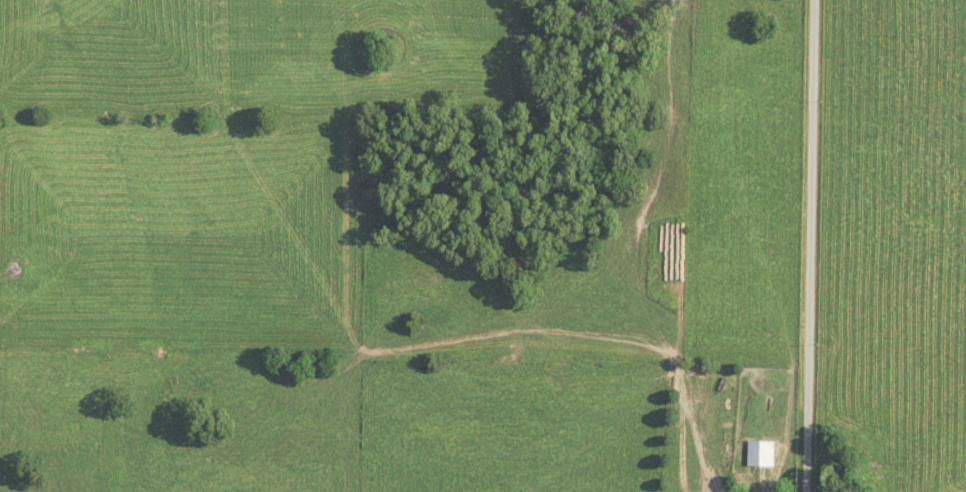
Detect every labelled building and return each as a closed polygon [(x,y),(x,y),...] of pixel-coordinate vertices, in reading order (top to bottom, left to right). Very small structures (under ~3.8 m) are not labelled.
[(773,440),(745,440),(745,468),(773,468),(773,440)]
